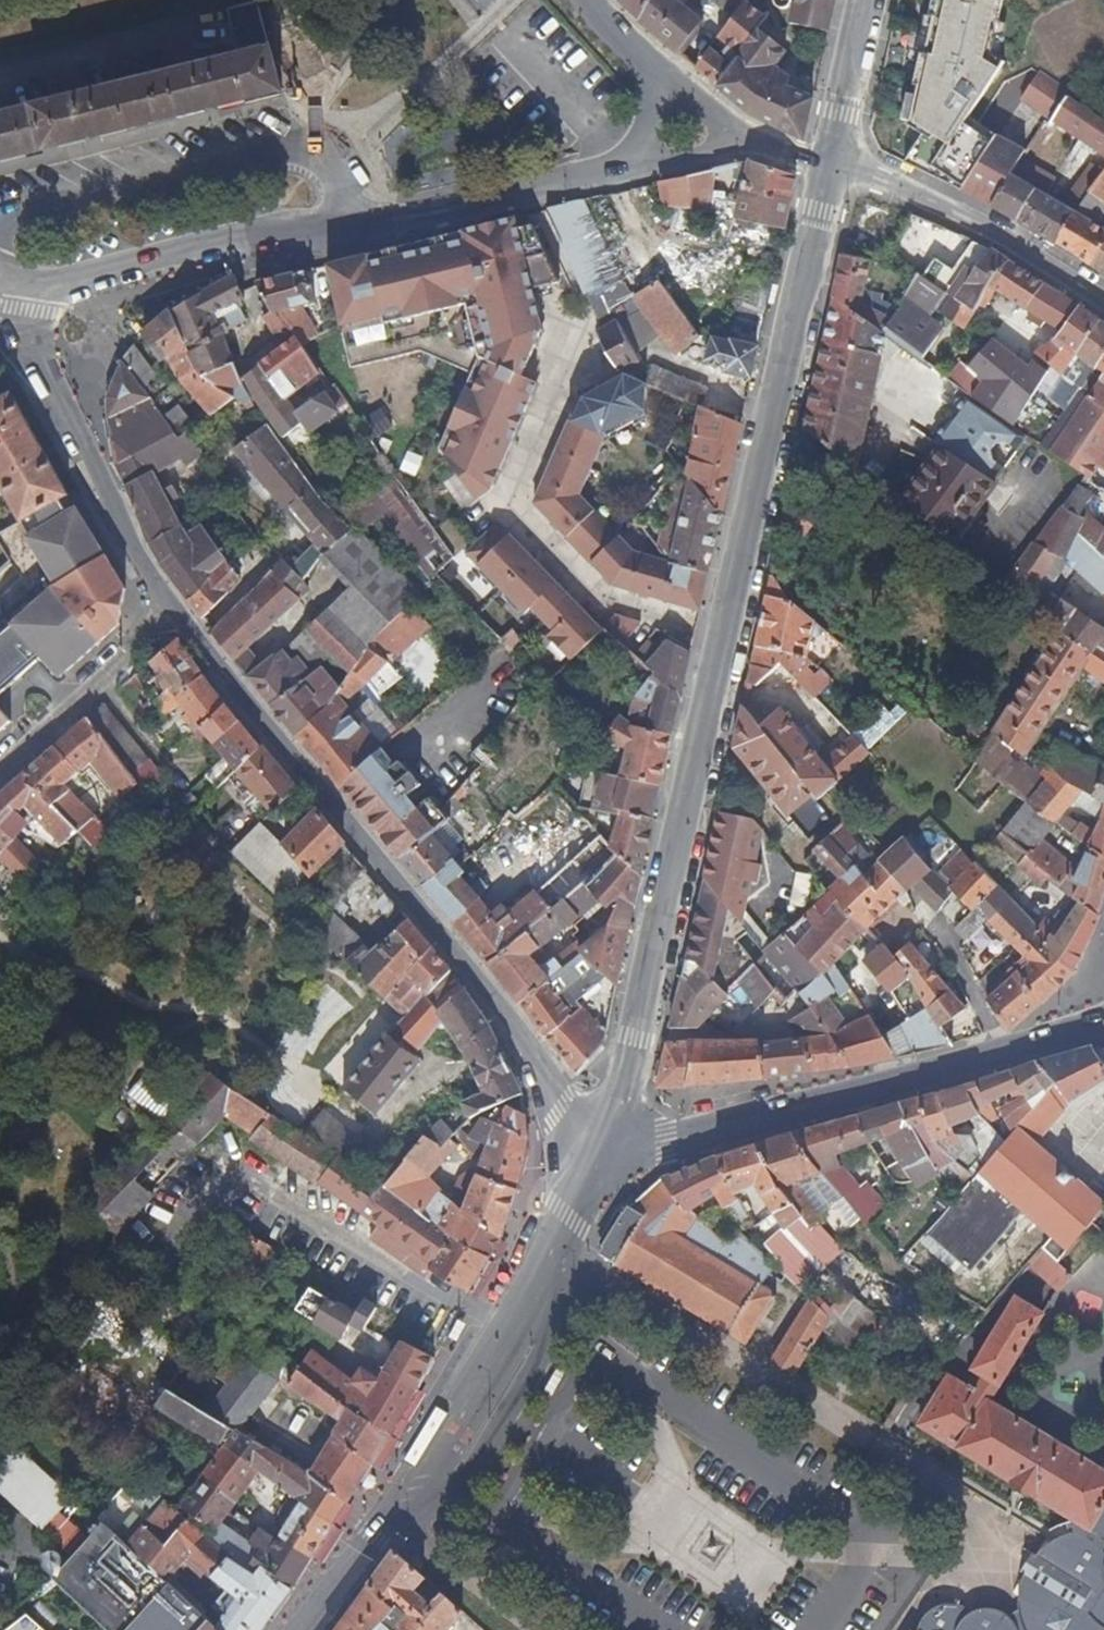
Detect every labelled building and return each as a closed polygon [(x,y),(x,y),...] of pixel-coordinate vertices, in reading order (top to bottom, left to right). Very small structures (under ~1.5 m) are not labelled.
[(655,0),(620,0),(624,5),(641,20),(655,0)] [(680,0),(655,0),(641,20),(648,26),(658,36),(664,38),(682,53),(685,47),(692,37),(705,18),(680,0)] [(793,16),(792,20),(809,25),(821,28),(830,30),(835,10),(837,0),(796,0),(793,16)] [(944,178),(980,122),(971,116),(1002,68),(991,62),(1005,0),(934,0),(930,16),(934,17),(927,52),(922,52),(915,84),(920,84),(912,125),(924,133),(908,158),(944,178)] [(282,91),(260,1),(229,8),(241,55),(0,116),(0,162),(282,91)] [(743,51),(759,30),(769,16),(749,2),(722,37),(743,51)] [(795,77),(792,75),(786,71),(782,68),(780,65),(780,64),(785,57),(789,51),(785,47),(767,35),(759,30),(743,51),(739,56),(720,82),(728,89),(736,97),(747,108),(755,115),(787,130),(807,138),(811,121),(815,98),(807,94),(796,89),(791,87),(795,77)] [(720,82),(739,56),(731,52),(723,56),(713,48),(699,66),(720,82)] [(1099,118),(1089,112),(1082,107),(1074,102),(1069,98),(1063,109),(1056,123),(1072,133),(1095,148),(1103,154),(1103,122),(1099,118)] [(994,207),(1022,162),(1025,159),(1031,148),(1000,130),(982,157),(972,174),(963,189),(981,198),(994,207)] [(799,175),(788,171),(751,159),(741,161),(741,165),(736,178),(736,180),(746,183),(744,196),(762,198),(764,192),(794,197),(799,175)] [(1051,196),(1058,181),(1059,179),(1044,170),(1031,162),(1025,159),(1022,162),(994,207),(1013,217),(1058,244),(1078,211),(1051,196)] [(714,190),(717,167),(701,170),(663,179),(667,204),(683,206),(699,208),(711,213),(713,211),(712,208),(714,190)] [(1103,175),(1095,187),(1103,193),(1103,175)] [(667,204),(663,179),(661,182),(632,188),(634,193),(636,202),(637,206),(645,204),(652,202),(657,202),(667,204)] [(1103,220),(1103,193),(1095,187),(1089,196),(1080,206),(1078,211),(1101,225),(1103,220)] [(787,227),(794,197),(764,192),(762,198),(744,196),(742,203),(730,200),(727,214),(719,212),(717,219),(741,225),(743,217),(755,220),(769,223),(787,227)] [(602,233),(587,199),(548,207),(557,225),(568,247),(587,239),(602,233)] [(1101,225),(1078,211),(1058,244),(1086,260),(1103,270),(1103,227),(1101,225)] [(538,288),(550,285),(565,282),(546,242),(537,223),(523,227),(518,216),(500,222),(477,228),(454,234),(413,243),(359,255),(341,259),(330,262),(339,301),(344,321),(351,351),(355,367),(378,361),(406,356),(424,351),(445,360),(476,373),(461,409),(453,426),(444,450),(453,462),(479,501),(495,491),(511,453),(534,401),(538,390),(541,382),(528,377),(527,375),(538,350),(548,327),(543,310),(538,288)] [(766,231),(769,223),(755,220),(753,227),(766,231)] [(608,284),(587,239),(568,247),(579,270),(592,298),(608,284)] [(984,300),(995,284),(1012,260),(993,248),(968,284),(936,263),(928,275),(934,280),(946,287),(954,293),(967,302),(978,309),(984,300)] [(865,304),(877,253),(857,249),(855,256),(846,254),(840,280),(837,297),(850,308),(872,322),(885,331),(893,318),(865,304)] [(1046,282),(1012,260),(995,284),(984,300),(991,304),(1001,289),(1006,294),(1006,293),(1028,309),(1046,282)] [(317,299),(316,295),(314,286),(314,284),(313,282),(310,279),(307,268),(258,280),(276,308),(280,310),(283,312),(294,328),(305,343),(311,338),(319,333),(313,321),(304,307),(306,304),(311,303),(317,302),(317,299)] [(230,338),(225,326),(224,324),(221,318),(218,312),(225,307),(239,300),(247,297),(248,294),(246,289),(244,284),(238,272),(214,286),(174,309),(199,355),(211,376),(228,387),(242,398),(250,403),(257,399),(253,394),(248,385),(246,384),(246,381),(246,378),(247,374),(241,363),(233,346),(230,338)] [(670,290),(664,282),(660,275),(652,283),(660,296),(670,290)] [(1064,331),(1082,307),(1046,282),(1028,309),(1033,312),(1030,318),(1043,327),(1049,321),(1064,331)] [(645,308),(637,293),(628,298),(620,303),(614,306),(612,308),(616,314),(620,321),(628,317),(645,308)] [(978,309),(967,302),(954,293),(944,311),(945,313),(943,317),(960,328),(962,325),(966,327),(978,309)] [(885,331),(872,322),(850,308),(837,297),(833,313),(827,341),(845,344),(875,350),(886,354),(890,335),(885,331)] [(721,337),(703,332),(694,322),(675,300),(654,317),(660,327),(682,353),(699,340),(713,345),(710,362),(729,366),(731,370),(755,375),(761,345),(721,337)] [(654,317),(647,307),(645,308),(628,317),(620,321),(632,342),(660,327),(654,317)] [(1103,358),(1103,322),(1082,307),(1064,331),(1061,336),(1057,339),(1047,346),(1039,350),(1037,353),(1042,356),(1067,373),(1077,358),(1097,369),(1100,365),(1103,358)] [(292,397),(325,371),(321,365),(316,357),(305,343),(294,328),(283,312),(280,310),(276,308),(266,316),(288,345),(250,375),(262,399),(289,434),(309,421),(315,429),(346,408),(344,405),(349,402),(338,385),(302,411),(292,397)] [(199,355),(174,309),(166,316),(147,331),(159,348),(166,358),(173,355),(177,365),(182,374),(185,377),(190,385),(215,415),(242,398),(228,387),(211,376),(199,355)] [(934,340),(894,316),(894,317),(893,318),(885,331),(890,335),(909,348),(922,357),(934,340)] [(632,342),(620,321),(611,327),(607,329),(603,332),(612,348),(620,363),(623,369),(643,361),(632,342)] [(970,368),(997,335),(981,323),(971,335),(960,348),(955,355),(966,364),(970,368)] [(1026,367),(1010,355),(1013,349),(997,335),(970,368),(985,382),(997,391),(988,404),(1019,426),(1026,414),(1036,396),(1046,381),(1031,371),(1026,367)] [(936,367),(949,349),(934,340),(922,357),(929,362),(936,367)] [(875,399),(882,367),(886,354),(875,350),(845,344),(827,341),(821,369),(813,404),(808,428),(859,467),(867,435),(875,399)] [(154,369),(155,365),(149,358),(144,351),(136,342),(133,345),(128,353),(124,359),(144,384),(147,381),(151,377),(153,373),(154,369)] [(156,398),(144,384),(124,359),(120,366),(117,380),(116,387),(115,394),(112,410),(109,425),(112,454),(114,456),(117,462),(152,444),(156,452),(173,441),(185,432),(181,428),(171,415),(156,398)] [(1051,371),(1039,362),(1031,371),(1046,381),(1049,375),(1051,371)] [(711,387),(684,376),(658,365),(652,381),(689,398),(703,404),(704,404),(712,389),(711,387)] [(1103,375),(1103,367),(1100,365),(1097,369),(1088,381),(1084,387),(1082,389),(1090,395),(1097,386),(1103,375)] [(939,378),(943,372),(936,367),(931,373),(939,378)] [(649,416),(652,387),(652,381),(626,370),(613,378),(585,396),(588,401),(609,392),(623,417),(639,411),(645,419),(649,416)] [(215,415),(190,385),(185,377),(156,398),(171,415),(181,428),(185,432),(191,429),(215,415)] [(1103,393),(1103,391),(1097,386),(1090,395),(1100,402),(1103,393)] [(623,417),(609,392),(588,401),(602,426),(623,417)] [(19,522),(30,516),(58,500),(66,496),(10,395),(0,401),(0,488),(19,522)] [(1100,402),(1090,395),(1088,398),(1077,413),(1065,432),(1052,450),(1085,473),(1082,477),(1087,478),(1098,463),(1103,455),(1103,404),(1100,402)] [(602,426),(588,401),(585,396),(578,412),(570,430),(597,464),(608,437),(611,438),(624,430),(645,419),(639,411),(623,417),(602,426)] [(230,435),(265,412),(250,403),(242,398),(215,415),(230,435)] [(735,469),(745,422),(721,412),(704,404),(703,404),(701,414),(694,445),(689,470),(725,512),(729,496),(735,469)] [(338,505),(298,456),(270,420),(265,412),(230,435),(248,459),(267,482),(306,528),(320,544),(307,558),(316,568),(325,556),(334,546),(357,528),(343,509),(338,505)] [(209,452),(201,442),(191,429),(185,432),(173,441),(177,445),(190,465),(197,461),(204,463),(208,459),(213,456),(209,452)] [(710,583),(713,571),(677,563),(637,553),(618,533),(583,497),(597,464),(570,430),(559,454),(548,481),(538,504),(562,528),(595,563),(617,586),(633,591),(667,600),(704,611),(710,583)] [(979,465),(948,443),(942,451),(994,485),(999,479),(979,465)] [(193,536),(185,521),(180,512),(168,490),(158,472),(165,467),(156,452),(152,444),(117,462),(125,477),(135,498),(140,507),(138,511),(150,537),(159,556),(165,566),(170,573),(183,589),(190,598),(203,584),(216,571),(230,557),(210,528),(204,531),(193,536)] [(955,540),(994,485),(942,451),(905,502),(955,540)] [(391,468),(383,454),(376,459),(373,462),(381,475),(391,468)] [(716,552),(722,526),(725,512),(689,470),(687,482),(693,483),(687,510),(676,561),(677,563),(713,571),(716,552)] [(421,578),(446,562),(396,484),(371,500),(421,578)] [(1087,506),(1092,496),(1077,486),(1063,503),(1083,514),(1088,507),(1087,506)] [(825,513),(823,510),(808,500),(794,489),(787,520),(796,527),(808,536),(811,535),(825,513)] [(57,516),(64,511),(58,500),(30,516),(35,526),(26,531),(29,537),(48,519),(54,514),(57,516)] [(1066,562),(1079,535),(1088,516),(1083,514),(1063,503),(1038,538),(1008,581),(1030,597),(1040,581),(1046,574),(1059,557),(1066,562)] [(125,590),(75,509),(66,514),(64,511),(57,516),(54,514),(48,519),(29,537),(58,585),(0,635),(0,695),(41,658),(60,679),(118,626),(125,590)] [(204,531),(198,522),(195,516),(185,521),(193,536),(204,531)] [(1103,533),(1103,526),(1088,516),(1079,535),(1097,549),(1103,533)] [(592,613),(557,578),(520,541),(502,523),(481,543),(471,554),(506,590),(531,614),(537,608),(559,631),(553,636),(577,661),(608,631),(605,626),(592,613)] [(365,651),(372,641),(396,620),(402,616),(404,613),(408,609),(415,603),(422,596),(357,528),(334,546),(325,556),(357,587),(290,646),(304,665),(312,675),(320,685),(320,698),(329,706),(338,693),(352,672),(365,651)] [(1097,549),(1079,535),(1066,562),(1089,575),(1103,584),(1103,555),(1097,549)] [(308,578),(297,566),(292,561),(286,556),(282,565),(277,569),(298,588),(308,578)] [(245,575),(230,557),(216,571),(203,584),(190,598),(204,617),(219,602),(236,584),(245,575)] [(316,568),(307,558),(297,566),(308,578),(316,568)] [(273,624),(304,597),(316,585),(308,578),(298,588),(277,569),(261,584),(254,592),(250,595),(248,597),(244,602),(234,614),(223,626),(217,632),(238,658),(255,643),(266,634),(273,624)] [(813,640),(817,622),(818,618),(804,607),(792,596),(781,584),(774,577),(764,622),(759,646),(785,652),(810,657),(810,653),(813,640)] [(1038,604),(1049,588),(1040,581),(1030,597),(1038,604)] [(1064,599),(1049,588),(1038,604),(1058,619),(1068,625),(1064,631),(1096,655),(1102,646),(1103,646),(1103,628),(1064,599)] [(393,662),(418,635),(402,616),(396,620),(372,641),(393,662)] [(625,645),(645,624),(619,617),(608,631),(625,645)] [(1053,721),(1065,703),(1078,683),(1091,692),(1095,692),(1099,692),(1103,682),(1103,678),(1088,667),(1096,655),(1064,631),(1049,654),(1027,687),(1014,707),(998,731),(1030,756),(1032,753),(1038,744),(1045,746),(1050,737),(1046,733),(1053,721)] [(692,662),(695,650),(669,635),(666,640),(663,643),(660,647),(656,652),(651,658),(649,662),(647,663),(655,671),(653,677),(686,696),(692,662)] [(191,658),(179,639),(152,660),(162,673),(165,677),(191,658)] [(378,734),(366,722),(347,703),(365,688),(382,673),(393,662),(372,641),(365,651),(352,672),(338,693),(329,706),(328,707),(320,716),(308,730),(303,736),(312,746),(323,760),(334,773),(342,783),(389,745),(378,734)] [(274,658),(269,654),(260,647),(255,643),(238,658),(243,664),(250,673),(253,677),(263,669),(274,658)] [(801,669),(807,660),(810,657),(785,652),(759,646),(751,682),(760,683),(783,663),(790,669),(794,675),(801,669)] [(1102,646),(1096,655),(1088,667),(1103,678),(1103,646),(1102,646)] [(301,685),(286,666),(292,661),(283,651),(274,658),(263,669),(253,677),(256,678),(275,702),(274,706),(284,696),(301,685)] [(203,676),(191,658),(165,677),(173,685),(160,696),(154,702),(163,719),(177,710),(182,706),(177,699),(203,676)] [(312,675),(304,665),(301,666),(294,659),(292,661),(286,666),(301,685),(312,675)] [(162,673),(152,660),(146,665),(145,666),(155,679),(162,673)] [(787,692),(799,680),(794,675),(790,669),(783,663),(760,683),(760,685),(764,685),(768,685),(774,688),(779,690),(787,692)] [(818,699),(836,679),(826,671),(815,681),(811,680),(808,677),(803,672),(801,669),(794,675),(799,680),(818,699)] [(160,696),(173,685),(165,677),(162,673),(155,679),(149,685),(160,696)] [(155,710),(137,674),(119,690),(142,721),(155,710)] [(320,716),(328,707),(329,706),(320,698),(320,685),(312,675),(301,685),(284,696),(274,706),(285,719),(299,737),(303,736),(308,730),(320,716)] [(225,704),(203,676),(177,699),(182,706),(177,710),(195,732),(199,729),(225,704)] [(671,763),(677,734),(684,702),(686,696),(653,677),(644,687),(660,698),(657,709),(638,696),(632,706),(648,716),(656,719),(652,728),(641,725),(635,722),(623,715),(606,736),(631,748),(625,774),(644,779),(666,785),(671,763)] [(757,688),(756,686),(760,685),(760,683),(751,682),(749,690),(753,691),(756,690),(757,688)] [(826,763),(809,743),(794,725),(784,711),(781,708),(774,715),(772,716),(769,716),(767,714),(764,709),(762,711),(758,716),(756,717),(753,714),(751,712),(750,709),(751,705),(747,701),(739,735),(736,749),(759,775),(792,816),(815,797),(820,802),(829,793),(844,780),(871,755),(868,751),(855,737),(839,751),(831,759),(826,763)] [(149,762),(104,703),(87,718),(119,762),(131,778),(149,762)] [(214,748),(240,722),(225,704),(199,729),(199,730),(205,737),(214,748)] [(11,722),(0,710),(0,732),(11,722)] [(119,762),(87,718),(54,748),(78,774),(91,762),(93,763),(96,768),(103,776),(106,775),(119,762)] [(868,751),(886,733),(885,731),(875,721),(874,719),(872,720),(867,725),(858,734),(855,737),(868,751)] [(261,749),(240,722),(214,748),(229,767),(235,773),(238,770),(261,749)] [(205,737),(199,730),(199,729),(195,732),(201,740),(205,737)] [(1075,803),(1086,790),(1047,764),(1045,767),(1030,756),(998,731),(981,757),(982,760),(990,767),(996,772),(1004,780),(1026,801),(1058,823),(1070,832),(1072,828),(1076,823),(1074,820),(1066,815),(1075,803)] [(352,798),(398,757),(395,753),(392,750),(389,745),(342,783),(342,786),(352,798)] [(1103,768),(1103,766),(1077,752),(1067,747),(1061,745),(1058,750),(1051,760),(1047,764),(1086,790),(1103,768)] [(78,774),(54,748),(0,795),(0,811),(14,823),(21,817),(18,814),(26,807),(64,844),(72,837),(74,838),(76,840),(81,837),(79,835),(54,809),(70,793),(65,787),(70,783),(78,774)] [(296,789),(264,749),(261,749),(238,770),(273,812),(297,789),(296,789)] [(417,797),(414,793),(423,785),(428,781),(426,778),(424,775),(421,772),(419,769),(417,770),(416,769),(409,762),(407,759),(401,760),(398,757),(352,798),(363,811),(382,834),(403,859),(438,830),(456,817),(448,808),(446,805),(437,795),(436,794),(434,795),(430,798),(426,801),(424,802),(422,802),(420,800),(417,797)] [(145,798),(131,778),(119,762),(106,775),(133,809),(145,798)] [(164,782),(149,762),(131,778),(145,798),(161,785),(164,782)] [(575,778),(586,767),(576,764),(568,771),(575,778)] [(217,790),(235,773),(229,767),(212,784),(217,790)] [(659,817),(666,785),(644,779),(625,774),(599,769),(594,768),(593,771),(591,780),(589,790),(588,795),(585,802),(587,804),(599,807),(627,816),(629,811),(659,817)] [(1086,790),(1103,801),(1102,805),(1102,808),(1103,809),(1103,768),(1086,790)] [(575,778),(568,771),(563,776),(569,784),(575,778)] [(96,819),(73,796),(70,793),(54,809),(79,835),(96,819)] [(523,936),(568,900),(575,895),(590,884),(622,853),(615,846),(579,810),(563,793),(556,793),(553,793),(548,798),(537,809),(535,810),(531,814),(531,815),(535,818),(542,827),(560,847),(574,862),(573,865),(566,870),(550,884),(544,889),(542,891),(539,889),(531,895),(526,901),(517,908),(513,910),(508,904),(506,905),(496,913),(491,907),(488,903),(485,899),(457,921),(491,962),(523,936)] [(191,815),(202,804),(195,795),(180,807),(189,817),(191,815)] [(466,809),(456,798),(448,808),(456,817),(466,809)] [(1026,801),(1023,805),(1005,830),(1013,838),(1028,849),(1028,852),(1049,870),(1048,873),(1052,876),(1064,884),(1070,877),(1080,885),(1074,896),(1103,910),(1103,905),(1103,852),(1092,845),(1088,856),(1086,864),(1084,868),(1076,863),(1072,860),(1069,858),(1066,858),(1063,859),(1061,859),(1055,857),(1048,855),(1041,853),(1037,851),(1040,846),(1046,838),(1054,828),(1058,823),(1026,801)] [(166,841),(189,817),(180,807),(175,802),(152,824),(166,841)] [(528,831),(531,826),(524,821),(519,817),(511,809),(507,815),(502,825),(495,836),(512,852),(520,844),(523,837),(528,831)] [(0,811),(0,859),(19,880),(36,864),(5,832),(14,823),(0,811)] [(647,874),(659,817),(629,811),(627,816),(615,846),(622,853),(647,874)] [(344,843),(318,812),(314,815),(285,846),(299,862),(311,877),(344,843)] [(495,836),(502,825),(507,815),(502,812),(501,813),(500,815),(498,818),(495,817),(493,818),(490,822),(486,827),(484,830),(482,834),(483,836),(480,842),(484,847),(495,836)] [(762,884),(765,864),(760,863),(761,858),(762,848),(766,831),(759,821),(721,814),(707,879),(745,926),(746,920),(748,913),(755,883),(762,884)] [(1098,833),(1095,831),(1089,826),(1084,824),(1082,823),(1080,825),(1078,826),(1074,834),(1092,845),(1103,852),(1103,814),(1098,833)] [(907,892),(889,854),(882,860),(875,854),(873,856),(861,843),(872,833),(867,827),(859,819),(855,815),(851,817),(828,839),(807,859),(817,872),(827,864),(843,881),(832,891),(851,909),(870,927),(907,892)] [(929,820),(912,833),(932,860),(949,847),(929,820)] [(299,862),(285,846),(261,823),(237,844),(244,851),(237,859),(282,902),(298,886),(301,888),(311,877),(299,862)] [(460,858),(438,830),(403,859),(426,885),(460,858)] [(1013,838),(1005,830),(1003,832),(1028,852),(1028,849),(1013,838)] [(1028,852),(1003,832),(998,840),(1021,860),(1028,852)] [(120,855),(104,837),(93,849),(109,867),(120,855)] [(913,886),(933,865),(906,837),(890,852),(889,854),(907,892),(913,886)] [(237,859),(244,851),(237,844),(229,851),(237,859)] [(513,864),(523,849),(520,844),(512,852),(508,862),(513,864)] [(998,888),(1001,882),(991,873),(986,867),(978,860),(974,862),(962,848),(945,867),(958,881),(954,885),(957,890),(955,892),(973,909),(982,901),(991,894),(994,891),(998,888)] [(1049,870),(1028,852),(1021,860),(1019,863),(1045,884),(1052,876),(1048,873),(1049,870)] [(640,900),(647,874),(622,853),(590,884),(601,897),(603,900),(610,909),(624,897),(617,918),(615,923),(635,927),(640,900)] [(477,888),(466,876),(469,869),(468,867),(465,864),(460,858),(426,885),(432,892),(457,921),(485,899),(489,891),(499,876),(494,871),(488,879),(484,876),(477,888)] [(954,885),(940,872),(933,865),(913,886),(940,912),(944,907),(955,892),(957,890),(954,885)] [(958,881),(945,867),(940,872),(954,885),(958,881)] [(586,910),(601,897),(590,884),(575,895),(580,902),(586,910)] [(410,919),(382,886),(373,894),(388,911),(384,915),(396,930),(410,919)] [(853,949),(857,944),(864,934),(870,927),(851,909),(832,891),(822,900),(829,907),(823,916),(815,907),(804,916),(813,925),(796,944),(806,954),(826,975),(836,966),(839,963),(845,958),(849,954),(853,949)] [(586,910),(580,902),(575,895),(568,900),(580,916),(586,910)] [(1085,953),(1095,936),(1101,923),(1103,914),(1102,911),(1103,910),(1074,896),(1070,906),(1070,912),(1066,924),(1060,922),(1056,921),(1052,921),(1050,922),(1047,920),(1045,920),(1042,925),(1039,927),(1038,933),(1041,938),(1050,945),(1067,959),(1078,967),(1085,953)] [(545,968),(535,955),(580,916),(568,900),(523,936),(491,962),(490,963),(499,973),(524,1004),(568,966),(585,953),(583,950),(589,945),(580,936),(573,940),(576,944),(545,968)] [(990,920),(992,918),(986,909),(982,901),(973,909),(967,915),(960,923),(957,928),(966,938),(990,920)] [(1039,927),(1012,901),(1002,911),(992,918),(990,920),(1018,945),(1038,933),(1039,927)] [(313,932),(330,915),(322,907),(303,922),(313,932)] [(408,973),(431,947),(410,919),(396,930),(386,940),(399,956),(399,957),(389,967),(354,933),(351,935),(330,915),(313,932),(384,1000),(395,987),(408,973)] [(629,954),(635,927),(615,923),(608,927),(589,945),(583,950),(585,953),(600,966),(622,987),(629,954)] [(586,930),(582,925),(576,930),(580,936),(586,930)] [(826,975),(806,954),(796,944),(785,932),(765,949),(768,952),(759,961),(779,988),(789,1000),(795,994),(801,990),(808,997),(811,1002),(814,1008),(821,1019),(834,1038),(853,1065),(863,1064),(899,1057),(880,1031),(871,1017),(856,1020),(850,1020),(843,1014),(834,1004),(829,999),(826,997),(824,993),(822,990),(818,985),(817,982),(826,975)] [(1067,959),(1050,945),(1041,938),(1038,933),(1018,945),(1026,953),(1035,961),(1062,986),(1070,980),(1081,970),(1078,967),(1067,959)] [(887,947),(876,934),(872,941),(879,948),(882,952),(887,947)] [(756,966),(725,939),(714,952),(705,962),(702,966),(702,968),(730,994),(745,979),(756,966)] [(939,972),(919,949),(913,942),(896,957),(912,978),(930,1004),(944,1026),(967,1010),(969,1007),(965,1002),(959,996),(957,992),(950,985),(939,972)] [(450,972),(431,947),(408,973),(413,979),(409,983),(423,999),(433,988),(447,974),(450,972)] [(912,978),(896,957),(891,951),(887,947),(882,952),(879,948),(874,955),(869,951),(863,957),(892,991),(912,978)] [(609,1047),(615,1020),(618,1007),(608,1006),(602,1025),(579,999),(569,1006),(562,996),(600,966),(585,953),(568,966),(524,1004),(557,1044),(580,1072),(582,1074),(591,1065),(609,1047)] [(1008,983),(1035,961),(1026,953),(1001,974),(1008,983)] [(779,988),(759,961),(756,966),(745,979),(759,999),(751,1010),(756,1015),(767,1003),(771,998),(775,995),(779,988)] [(1049,999),(1062,986),(1035,961),(1008,983),(1004,987),(1029,1016),(1049,999)] [(848,983),(836,966),(826,975),(817,982),(818,985),(822,990),(824,993),(826,997),(848,983)] [(710,1015),(730,994),(702,968),(696,977),(692,980),(686,975),(682,987),(677,1010),(673,1029),(700,1027),(710,1015)] [(944,1026),(930,1004),(912,978),(892,991),(895,996),(897,999),(901,1005),(905,1012),(899,1016),(899,1021),(880,1031),(899,1057),(919,1053),(942,1049),(958,1046),(944,1026)] [(485,1019),(459,984),(448,992),(440,996),(433,988),(423,999),(414,1008),(403,1019),(392,1030),(388,1035),(341,1090),(372,1116),(374,1116),(420,1061),(414,1055),(436,1030),(440,1031),(447,1028),(463,1054),(471,1066),(480,1081),(486,1094),(463,1106),(470,1120),(500,1105),(522,1095),(503,1054),(488,1023),(485,1019)] [(414,1008),(395,987),(384,1000),(403,1019),(414,1008)] [(1029,1016),(1004,987),(993,996),(990,1000),(1012,1032),(1029,1016)] [(789,1000),(779,988),(775,995),(784,1007),(789,1000)] [(814,1008),(811,1002),(808,997),(801,990),(795,994),(789,1000),(784,1007),(792,1018),(801,1015),(814,1008)] [(991,1032),(976,1014),(969,1007),(967,1010),(944,1026),(958,1046),(987,1041),(991,1032)] [(821,1019),(814,1008),(801,1015),(792,1018),(796,1026),(799,1029),(821,1019)] [(853,1065),(834,1038),(821,1019),(799,1029),(804,1037),(804,1039),(807,1066),(808,1071),(853,1065)] [(768,1076),(765,1044),(764,1041),(732,1042),(707,1043),(680,1044),(670,1044),(666,1060),(661,1082),(660,1090),(662,1091),(677,1089),(689,1087),(724,1083),(768,1076)] [(789,1074),(785,1042),(765,1044),(768,1076),(789,1074)] [(805,1066),(802,1044),(792,1045),(792,1042),(785,1042),(789,1074),(808,1071),(807,1066),(805,1066)] [(1033,1145),(1061,1114),(1055,1106),(1058,1101),(1060,1094),(1070,1108),(1103,1085),(1103,1045),(1078,1053),(1039,1065),(1053,1086),(1044,1097),(1038,1105),(1031,1112),(1017,1129),(1005,1144),(985,1168),(979,1175),(1037,1224),(1070,1253),(1095,1223),(1103,1212),(1103,1211),(1103,1204),(1094,1195),(1033,1145)] [(1053,1086),(1039,1065),(1037,1066),(1009,1074),(1018,1089),(1022,1097),(1026,1103),(1041,1091),(1044,1097),(1053,1086)] [(992,1105),(1018,1089),(1009,1074),(996,1078),(967,1086),(979,1113),(992,1105)] [(271,1114),(210,1076),(164,1120),(136,1146),(168,1174),(175,1167),(205,1137),(212,1129),(217,1122),(223,1115),(232,1121),(230,1125),(238,1130),(241,1126),(252,1134),(250,1138),(251,1139),(271,1114)] [(163,1115),(171,1094),(132,1080),(124,1101),(163,1115)] [(979,1113),(967,1086),(959,1089),(939,1096),(954,1133),(982,1119),(979,1113)] [(1017,1129),(1031,1112),(1028,1107),(1026,1103),(1022,1097),(1018,1089),(992,1105),(1000,1122),(990,1128),(1005,1144),(1017,1129)] [(954,1133),(939,1096),(922,1101),(920,1102),(931,1133),(941,1156),(947,1159),(962,1169),(976,1179),(979,1175),(985,1168),(976,1149),(965,1152),(961,1143),(956,1140),(954,1133)] [(1038,1105),(1035,1101),(1028,1107),(1031,1112),(1038,1105)] [(525,1159),(525,1128),(524,1110),(523,1102),(515,1104),(515,1111),(509,1110),(501,1126),(497,1126),(482,1161),(521,1175),(525,1159)] [(931,1133),(920,1102),(902,1107),(924,1150),(935,1173),(936,1174),(946,1167),(959,1175),(962,1174),(973,1182),(976,1179),(962,1169),(947,1159),(941,1156),(931,1133)] [(468,1141),(485,1118),(490,1121),(500,1105),(470,1120),(452,1136),(458,1142),(463,1147),(471,1152),(473,1151),(481,1154),(483,1149),(468,1141)] [(1000,1122),(992,1105),(979,1113),(982,1119),(985,1124),(990,1128),(1000,1122)] [(924,1150),(902,1107),(876,1115),(860,1120),(871,1146),(886,1140),(912,1184),(917,1191),(939,1179),(936,1174),(935,1173),(924,1150)] [(337,1157),(271,1114),(251,1139),(275,1156),(317,1184),(320,1180),(337,1157)] [(824,1164),(871,1146),(860,1120),(823,1130),(797,1138),(820,1178),(823,1177),(829,1173),(824,1164)] [(452,1136),(441,1124),(439,1125),(427,1134),(423,1138),(438,1150),(452,1136)] [(428,1178),(458,1142),(452,1136),(438,1150),(423,1138),(404,1162),(428,1178)] [(797,1188),(820,1178),(797,1138),(781,1142),(755,1150),(764,1166),(794,1209),(811,1232),(821,1226),(822,1222),(797,1188)] [(976,1149),(972,1140),(961,1143),(965,1152),(976,1149)] [(158,1189),(168,1174),(136,1146),(131,1153),(85,1196),(116,1236),(154,1193),(158,1189)] [(478,1159),(481,1154),(473,1151),(471,1152),(463,1147),(461,1148),(468,1155),(467,1158),(474,1160),(475,1164),(480,1166),(482,1161),(478,1159)] [(844,1254),(821,1226),(811,1232),(794,1209),(764,1166),(755,1150),(752,1150),(719,1160),(716,1161),(738,1200),(755,1190),(774,1218),(783,1231),(768,1247),(778,1261),(774,1266),(802,1293),(807,1289),(838,1261),(844,1254)] [(396,1234),(416,1209),(408,1203),(407,1203),(382,1187),(378,1190),(337,1157),(320,1180),(396,1234)] [(516,1191),(521,1175),(482,1161),(480,1166),(476,1175),(516,1191)] [(738,1200),(716,1161),(688,1172),(665,1182),(663,1184),(687,1217),(691,1214),(715,1197),(726,1211),(740,1203),(738,1200)] [(435,1182),(428,1178),(404,1162),(382,1187),(407,1203),(420,1188),(422,1186),(429,1191),(435,1182)] [(206,1191),(175,1167),(168,1174),(200,1200),(203,1197),(206,1191)] [(905,1184),(895,1168),(888,1173),(895,1185),(905,1184)] [(200,1200),(168,1174),(158,1189),(154,1193),(186,1218),(188,1215),(200,1200)] [(504,1224),(512,1205),(516,1191),(476,1175),(461,1211),(489,1230),(499,1237),(504,1224)] [(1037,1224),(979,1175),(976,1179),(973,1182),(970,1185),(1012,1219),(1062,1263),(1070,1253),(1037,1224)] [(1094,1195),(1103,1204),(1103,1183),(1094,1195)] [(685,1243),(695,1228),(706,1238),(710,1233),(701,1224),(691,1214),(687,1217),(663,1184),(656,1190),(638,1207),(632,1214),(630,1213),(624,1218),(617,1226),(612,1234),(606,1244),(605,1252),(605,1256),(604,1259),(616,1267),(616,1270),(621,1273),(623,1272),(635,1278),(663,1297),(703,1321),(724,1333),(724,1336),(731,1340),(734,1340),(747,1348),(775,1299),(729,1270),(685,1243)] [(423,1212),(434,1194),(429,1191),(422,1186),(420,1188),(407,1203),(408,1203),(416,1209),(423,1212)] [(890,1211),(879,1198),(875,1203),(862,1189),(846,1201),(851,1207),(859,1215),(871,1229),(890,1211)] [(228,1216),(203,1197),(200,1200),(225,1220),(228,1216)] [(225,1220),(200,1200),(188,1215),(213,1234),(225,1220)] [(271,1249),(290,1220),(261,1200),(240,1228),(271,1249)] [(843,1214),(851,1207),(846,1201),(838,1210),(843,1214)] [(871,1229),(859,1215),(851,1207),(843,1214),(840,1217),(871,1250),(881,1240),(871,1229)] [(484,1253),(423,1212),(416,1209),(396,1234),(395,1236),(405,1241),(409,1234),(410,1233),(440,1251),(434,1263),(431,1268),(470,1290),(487,1261),(489,1256),(484,1253)] [(758,1231),(747,1214),(744,1209),(735,1215),(755,1243),(762,1238),(758,1231)] [(489,1230),(461,1211),(426,1212),(423,1212),(484,1253),(489,1256),(496,1244),(499,1237),(489,1230)] [(768,1247),(783,1231),(774,1218),(758,1231),(762,1238),(768,1247)] [(728,1247),(739,1235),(723,1219),(710,1233),(719,1241),(726,1249),(728,1247)] [(270,1252),(271,1249),(240,1228),(224,1253),(256,1273),(270,1252)] [(440,1251),(410,1233),(409,1234),(405,1241),(430,1255),(428,1260),(434,1263),(440,1251)] [(802,1293),(774,1266),(767,1259),(739,1235),(728,1247),(789,1305),(802,1293)] [(323,1277),(273,1251),(261,1270),(272,1277),(287,1285),(292,1275),(317,1287),(323,1277)] [(1070,1278),(1058,1267),(1043,1253),(1032,1265),(1046,1277),(1060,1291),(1070,1278)] [(842,1265),(851,1258),(844,1254),(838,1261),(842,1265)] [(878,1275),(859,1263),(854,1270),(874,1283),(879,1276),(878,1275)] [(258,1295),(272,1277),(261,1270),(247,1289),(258,1295)] [(155,1300),(168,1285),(159,1276),(145,1291),(155,1300)] [(841,1320),(855,1304),(845,1297),(832,1311),(841,1320)] [(364,1329),(376,1310),(363,1303),(356,1315),(326,1299),(318,1316),(314,1320),(343,1336),(352,1322),(364,1329)] [(809,1358),(826,1331),(832,1321),(812,1303),(775,1365),(781,1368),(798,1378),(809,1358)] [(1103,1471),(1034,1430),(993,1405),(1003,1388),(1043,1318),(1018,1303),(977,1372),(987,1381),(977,1395),(952,1381),(938,1405),(923,1429),(972,1458),(1004,1477),(1036,1496),(1073,1518),(1069,1524),(1070,1535),(1066,1536),(1064,1538),(1057,1541),(1054,1543),(1048,1540),(1033,1565),(1031,1568),(1015,1594),(1020,1599),(1021,1608),(1021,1612),(1014,1615),(1011,1618),(1006,1615),(996,1612),(989,1611),(983,1612),(975,1615),(970,1611),(964,1607),(956,1606),(947,1606),(938,1609),(934,1613),(927,1618),(923,1624),(921,1627),(921,1629),(1103,1629),(1103,1469),(1103,1471)] [(147,1325),(137,1318),(119,1304),(107,1318),(137,1340),(147,1325)] [(303,1313),(306,1307),(301,1304),(297,1309),(303,1313)] [(159,1317),(146,1307),(137,1318),(147,1325),(151,1328),(159,1317)] [(333,1339),(302,1321),(294,1335),(312,1346),(325,1353),(333,1339)] [(228,1357),(240,1342),(219,1326),(204,1343),(201,1347),(210,1355),(213,1352),(224,1362),(228,1357)] [(300,1365),(249,1331),(240,1342),(228,1357),(238,1363),(241,1362),(246,1361),(277,1380),(281,1382),(290,1388),(306,1399),(341,1422),(342,1423),(337,1433),(371,1461),(388,1432),(297,1370),(300,1365)] [(415,1388),(433,1358),(401,1343),(397,1348),(384,1371),(415,1388)] [(388,1432),(415,1388),(384,1371),(376,1385),(370,1383),(367,1388),(323,1359),(310,1351),(300,1365),(297,1370),(388,1432)] [(277,1380),(246,1361),(241,1362),(238,1363),(228,1357),(224,1362),(214,1375),(221,1380),(216,1388),(221,1392),(216,1400),(207,1414),(235,1431),(240,1433),(248,1420),(277,1380)] [(150,1414),(95,1370),(69,1403),(125,1448),(150,1414)] [(235,1431),(207,1414),(167,1390),(157,1405),(195,1429),(206,1436),(212,1441),(222,1448),(235,1431)] [(161,1446),(172,1430),(156,1418),(143,1435),(161,1446)] [(345,1503),(310,1474),(285,1459),(252,1440),(240,1433),(235,1431),(222,1448),(257,1471),(301,1501),(333,1523),(345,1503)] [(345,1503),(371,1461),(337,1433),(310,1474),(345,1503)] [(5,1439),(0,1444),(0,1493),(44,1533),(74,1500),(5,1439)] [(135,1462),(147,1445),(139,1441),(127,1456),(135,1462)] [(257,1471),(222,1448),(213,1460),(199,1479),(234,1503),(257,1471)] [(199,1479),(213,1460),(204,1453),(199,1449),(189,1465),(185,1464),(182,1467),(189,1473),(199,1479)] [(188,1493),(199,1479),(189,1473),(179,1488),(188,1493)] [(227,1514),(234,1503),(199,1479),(188,1493),(179,1506),(183,1510),(214,1531),(220,1524),(227,1514)] [(144,1507),(156,1494),(145,1485),(133,1499),(144,1507)] [(117,1519),(133,1499),(122,1489),(97,1516),(110,1528),(117,1519)] [(308,1564),(333,1523),(301,1501),(277,1538),(276,1541),(308,1564)] [(208,1539),(179,1514),(164,1502),(158,1509),(135,1535),(117,1519),(110,1528),(174,1586),(178,1581),(172,1575),(188,1558),(195,1564),(206,1574),(225,1588),(214,1603),(226,1613),(216,1625),(222,1629),(261,1629),(292,1591),(260,1568),(253,1576),(208,1539)] [(214,1531),(183,1510),(179,1514),(208,1539),(214,1531)] [(308,1564),(276,1541),(258,1528),(247,1544),(220,1524),(214,1531),(208,1539),(253,1576),(260,1568),(292,1591),(308,1564)] [(174,1586),(110,1528),(95,1545),(126,1573),(169,1615),(156,1629),(222,1629),(216,1625),(174,1586)] [(126,1573),(95,1545),(78,1564),(52,1579),(79,1604),(98,1585),(108,1594),(126,1573)] [(457,1623),(465,1614),(447,1598),(434,1611),(415,1594),(426,1580),(400,1555),(343,1629),(450,1629),(457,1623)] [(88,1612),(72,1629),(107,1629),(88,1612)] [(26,1614),(5,1629),(43,1629),(26,1614)]
